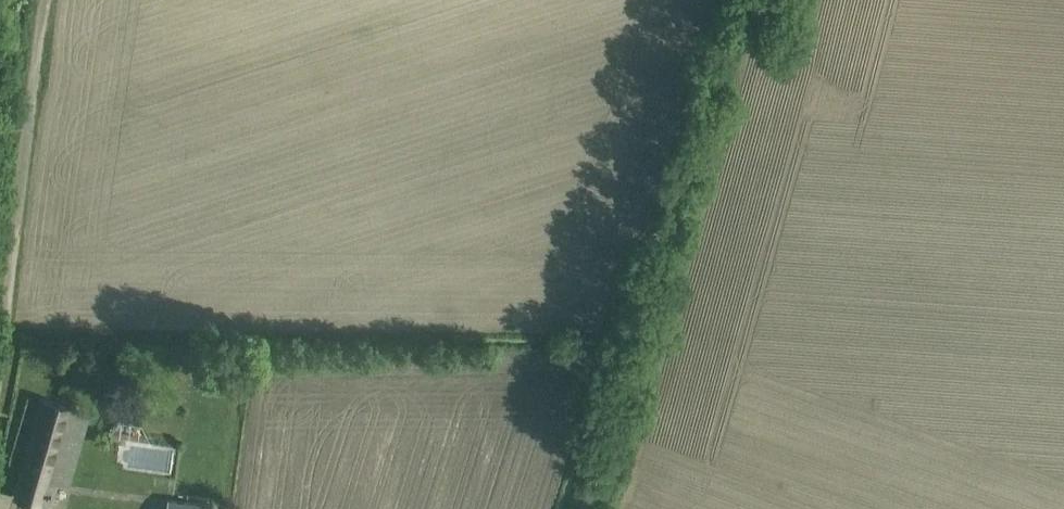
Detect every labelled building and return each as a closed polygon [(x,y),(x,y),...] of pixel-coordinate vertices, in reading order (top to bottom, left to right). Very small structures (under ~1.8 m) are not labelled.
[(42,399),(15,496),(36,502),(49,506),(55,483),(56,479),(50,478),(60,444),(79,449),(89,413),(71,408),(63,405),(42,399)]
